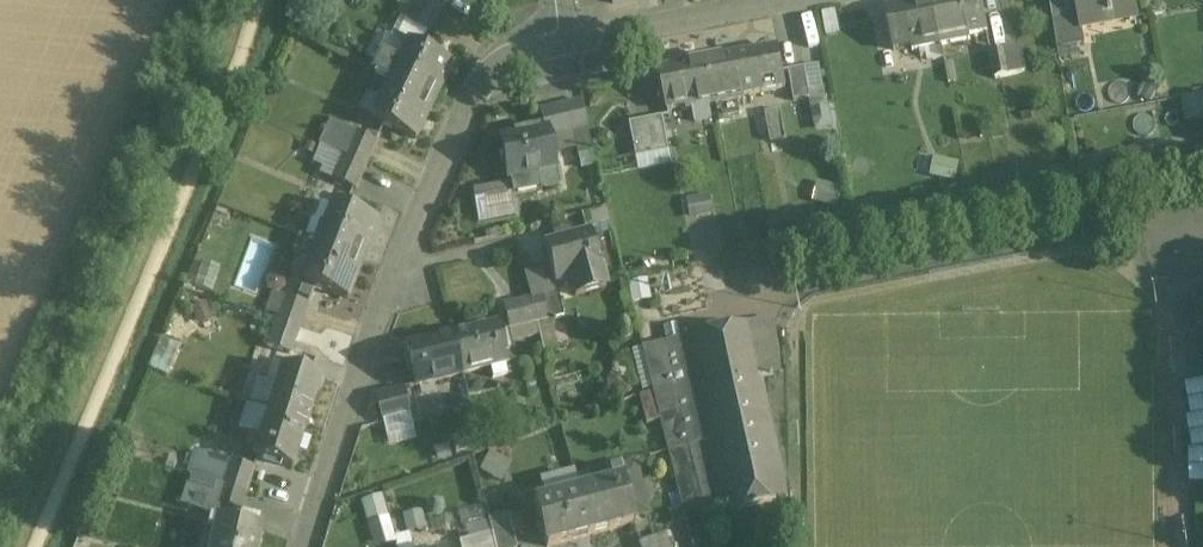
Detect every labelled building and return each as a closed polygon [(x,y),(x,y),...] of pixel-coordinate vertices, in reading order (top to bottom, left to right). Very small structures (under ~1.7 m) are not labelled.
[(398,15),(407,20),(417,0),(406,0),(398,15)] [(426,0),(417,0),(407,20),(430,32),(442,9),(426,0)] [(442,9),(447,0),(426,0),(442,9)] [(933,3),(941,45),(969,40),(969,36),(987,33),(981,0),(950,0),(933,3)] [(1078,15),(1081,29),(1082,29),(1132,20),(1129,0),(1075,0),(1078,15)] [(933,3),(887,12),(894,50),(913,47),(913,50),(941,45),(933,3)] [(1078,15),(1052,20),(1057,50),(1085,45),(1082,29),(1081,29),(1078,15)] [(453,64),(393,34),(374,73),(391,81),(434,102),(453,64)] [(1020,48),(1006,51),(1010,77),(1025,74),(1020,48)] [(778,49),(708,62),(708,63),(716,105),(716,106),(745,100),(744,97),(785,89),(778,49)] [(1006,51),(990,54),(995,80),(1010,77),(1006,51)] [(708,63),(661,72),(669,110),(687,107),(687,110),(693,109),(696,122),(711,119),(708,106),(716,105),(708,63)] [(952,63),(944,64),(948,83),(956,82),(952,63)] [(805,68),(788,71),(794,102),(811,99),(805,68)] [(434,102),(391,81),(373,119),(415,140),(434,102)] [(1183,99),(1187,123),(1202,120),(1202,96),(1183,99)] [(817,118),(831,117),(829,98),(814,100),(817,118)] [(582,102),(570,105),(576,130),(588,127),(582,102)] [(570,105),(555,109),(561,134),(576,130),(570,105)] [(780,110),(765,113),(770,142),(786,139),(780,110)] [(631,125),(636,153),(669,147),(664,119),(631,125)] [(343,156),(354,132),(329,120),(318,144),(343,156)] [(378,142),(354,132),(343,156),(367,166),(378,142)] [(549,132),(501,141),(509,181),(510,180),(513,197),(540,191),(537,175),(556,172),(549,132)] [(921,153),(917,170),(954,178),(958,161),(921,153)] [(367,166),(343,156),(332,180),(356,191),(367,166)] [(513,197),(510,180),(509,181),(475,187),(481,221),(516,214),(513,197)] [(819,181),(815,200),(839,206),(843,186),(819,181)] [(378,221),(334,203),(318,243),(363,260),(378,221)] [(606,211),(582,218),(585,230),(609,223),(606,211)] [(591,233),(544,246),(555,285),(571,280),(576,297),(606,289),(591,233)] [(363,260),(318,243),(298,295),(311,300),(316,287),(347,299),(363,260)] [(202,263),(198,287),(213,290),(217,266),(202,263)] [(558,292),(543,296),(549,322),(564,318),(558,292)] [(309,305),(273,294),(266,313),(277,317),(275,322),(300,331),(309,305)] [(543,296),(531,299),(537,324),(549,322),(543,296)] [(531,299),(519,302),(525,327),(537,324),(531,299)] [(519,302),(503,306),(509,331),(525,327),(519,302)] [(770,321),(706,335),(709,349),(692,353),(691,346),(666,351),(664,352),(686,447),(688,446),(709,441),(725,512),(786,499),(759,377),(781,372),(770,321)] [(300,331),(275,322),(271,334),(296,342),(300,331)] [(537,324),(525,327),(528,339),(540,336),(537,324)] [(498,326),(452,337),(462,377),(508,365),(498,326)] [(296,342),(271,334),(267,347),(292,355),(296,342)] [(452,337),(406,349),(416,388),(462,377),(452,337)] [(688,446),(686,447),(664,352),(666,351),(664,342),(641,348),(688,532),(692,546),(714,546),(688,446)] [(321,378),(276,364),(273,374),(279,376),(268,411),(307,424),(321,378)] [(397,417),(383,421),(387,438),(414,431),(403,388),(391,392),(397,417)] [(391,392),(376,395),(383,421),(397,417),(391,392)] [(652,393),(639,397),(646,425),(659,421),(652,393)] [(307,424),(268,411),(254,457),(293,469),(307,424)] [(191,476),(222,487),(231,462),(199,451),(191,476)] [(489,453),(482,471),(504,480),(511,462),(489,453)] [(231,462),(222,487),(247,495),(255,470),(231,462)] [(611,482),(579,490),(591,536),(635,525),(620,469),(608,472),(611,482)] [(183,511),(216,519),(220,505),(217,504),(222,487),(191,476),(183,511)] [(247,495),(222,487),(217,504),(220,505),(241,512),(247,495)] [(535,502),(547,546),(550,546),(591,536),(579,490),(535,502)] [(396,543),(385,493),(363,498),(373,546),(374,546),(396,543)] [(488,520),(492,533),(496,546),(516,546),(508,515),(488,520)] [(216,519),(210,546),(259,546),(263,530),(216,519)] [(667,539),(670,546),(692,546),(688,532),(667,539)] [(460,543),(461,546),(496,546),(492,533),(460,543)] [(638,544),(639,546),(670,546),(667,539),(665,534),(638,544)]
